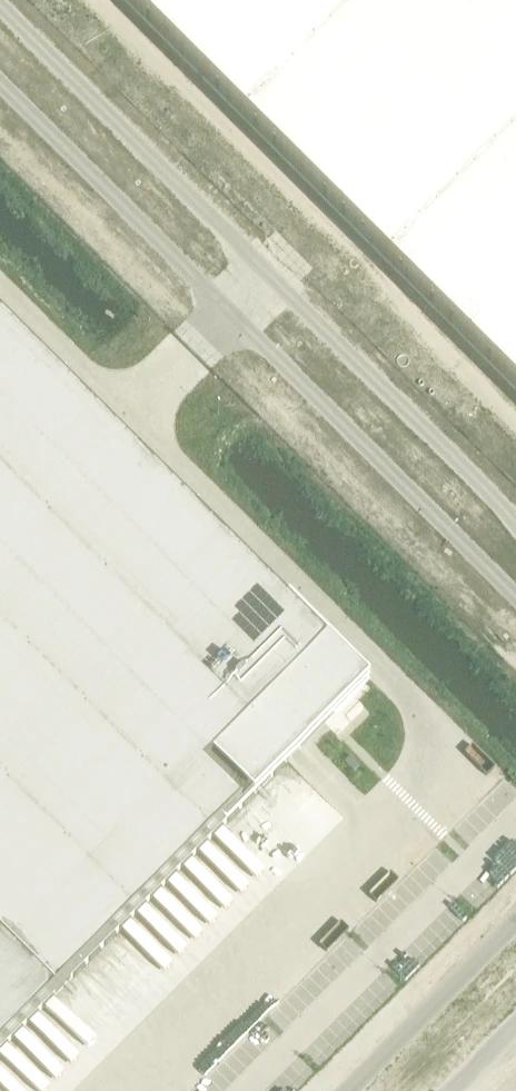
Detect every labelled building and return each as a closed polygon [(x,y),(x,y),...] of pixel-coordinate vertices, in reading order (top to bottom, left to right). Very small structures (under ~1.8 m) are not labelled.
[(515,391),(515,0),(124,0),(515,391)] [(324,725),(364,684),(0,321),(0,1050),(324,725)]
